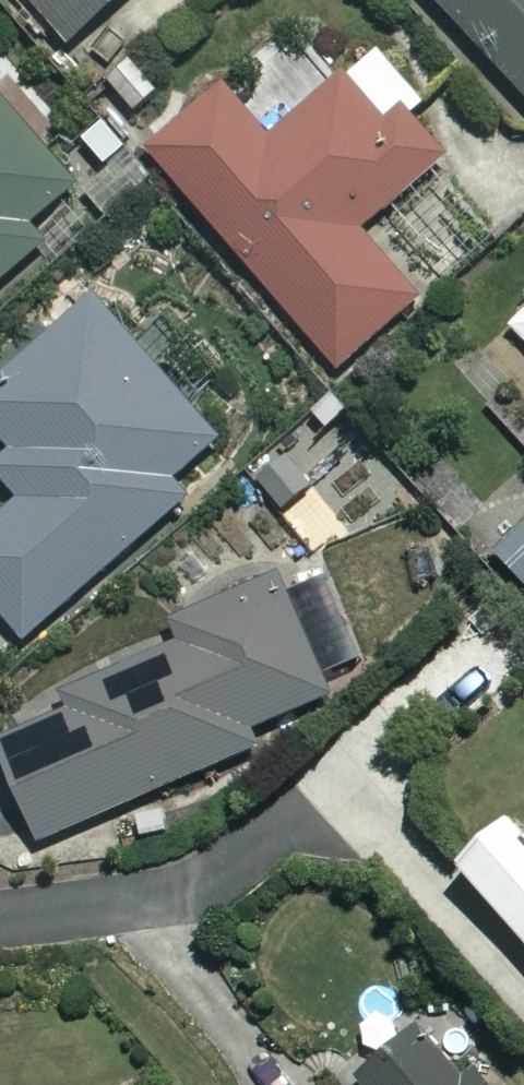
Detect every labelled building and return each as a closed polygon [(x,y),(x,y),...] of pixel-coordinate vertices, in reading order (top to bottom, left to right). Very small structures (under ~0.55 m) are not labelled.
[(68,48),(124,0),(26,0),(68,48)] [(523,98),(523,0),(433,0),(523,98)] [(386,128),(343,79),(270,143),(222,88),(149,152),(341,372),(419,303),(360,236),(449,158),(407,109),(386,128)] [(43,246),(32,234),(79,193),(0,103),(0,283),(43,246)] [(93,300),(0,382),(0,438),(12,451),(0,462),(0,477),(20,500),(0,518),(0,613),(23,640),(183,500),(169,485),(217,443),(93,300)] [(520,485),(468,536),(521,589),(523,586),(523,488),(520,485)] [(279,579),(174,625),(183,646),(63,699),(68,710),(0,739),(0,757),(39,845),(260,747),(253,730),(331,696),(279,579)] [(514,825),(460,872),(523,945),(523,836),(514,825)] [(418,1035),(361,1084),(490,1084),(475,1068),(459,1082),(418,1035)]
